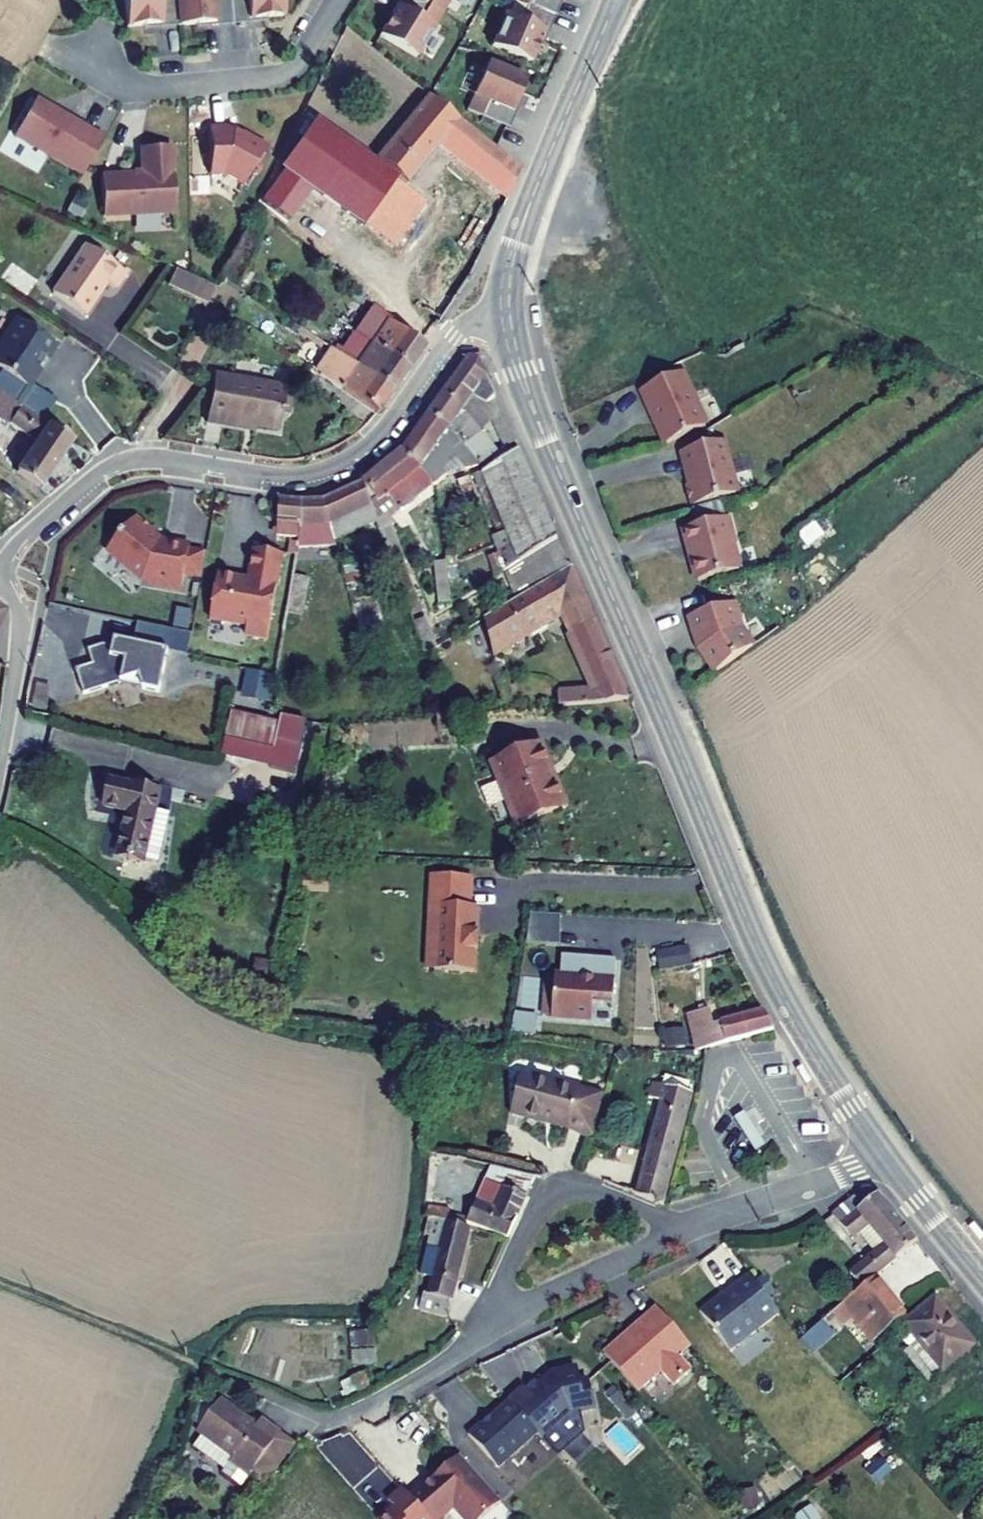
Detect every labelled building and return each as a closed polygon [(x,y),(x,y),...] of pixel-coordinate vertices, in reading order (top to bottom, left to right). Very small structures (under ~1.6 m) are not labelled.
[(128,19),(145,18),(163,16),(162,0),(127,0),(128,19)] [(163,16),(145,18),(145,21),(180,18),(179,0),(162,0),(163,16)] [(215,16),(233,15),(232,0),(179,0),(180,18),(197,17),(215,16)] [(249,0),(232,0),(233,18),(268,16),(268,13),(250,14),(249,0)] [(250,14),(268,13),(285,11),(284,0),(249,0),(250,14)] [(381,29),(417,52),(436,22),(422,14),(400,0),(399,0),(390,15),(381,29)] [(387,13),(390,15),(399,0),(395,0),(387,13)] [(422,14),(430,0),(400,0),(422,14)] [(539,41),(543,42),(557,10),(534,0),(529,0),(523,14),(547,25),(539,41)] [(557,10),(561,0),(534,0),(557,10)] [(508,7),(494,39),(532,57),(539,41),(547,25),(523,14),(508,7)] [(489,57),(475,88),(480,90),(514,106),(521,90),(528,74),(489,57)] [(430,195),(409,179),(440,140),(506,194),(520,165),(430,90),(377,155),(404,175),(396,186),(368,222),(395,242),(430,195)] [(480,90),(472,106),(510,123),(524,91),(521,90),(514,106),(480,90)] [(97,168),(117,129),(47,93),(27,131),(97,168)] [(236,123),(217,122),(214,166),(228,167),(248,180),(260,162),(262,163),(274,145),(249,129),(248,131),(242,126),(236,126),(236,123)] [(276,178),(356,238),(368,222),(396,186),(316,126),(276,178)] [(177,209),(177,143),(146,143),(146,170),(105,170),(105,210),(177,209)] [(296,202),(269,180),(260,199),(284,219),(296,202)] [(87,242),(52,291),(84,314),(107,283),(116,289),(129,271),(87,242)] [(214,295),(177,275),(170,287),(207,309),(214,295)] [(371,327),(363,341),(401,364),(412,346),(416,341),(378,320),(379,317),(350,299),(343,310),(371,327)] [(23,319),(0,350),(0,367),(27,386),(57,344),(23,319)] [(319,347),(330,353),(334,347),(323,340),(319,347)] [(401,364),(363,341),(347,365),(385,388),(401,364)] [(323,366),(330,353),(319,347),(312,358),(323,366)] [(647,401),(668,433),(704,410),(673,360),(634,385),(645,402),(647,401)] [(451,429),(479,466),(495,455),(463,410),(474,395),(486,411),(504,448),(515,443),(475,361),(464,362),(427,411),(448,427),(451,429)] [(347,365),(332,388),(370,410),(385,388),(347,365)] [(184,421),(202,427),(204,421),(256,437),(268,394),(198,373),(184,421)] [(0,399),(0,422),(5,425),(9,426),(18,410),(18,409),(0,399)] [(72,440),(18,410),(9,426),(41,442),(23,474),(46,486),(72,440)] [(408,437),(400,446),(422,460),(433,478),(442,470),(429,449),(451,429),(448,427),(427,411),(408,437)] [(723,428),(685,440),(695,471),(690,473),(697,493),(740,479),(723,428)] [(380,526),(384,539),(389,537),(387,530),(394,527),(384,494),(412,467),(426,485),(433,478),(422,460),(400,446),(362,480),(376,516),(380,526)] [(526,465),(517,447),(480,472),(482,482),(515,547),(501,555),(506,573),(509,571),(560,537),(526,465)] [(339,494),(331,499),(328,526),(329,533),(376,516),(362,480),(339,494)] [(696,497),(701,513),(728,504),(723,488),(696,497)] [(306,503),(284,502),(281,524),(304,525),(300,548),(332,549),(329,533),(328,526),(331,499),(325,501),(318,503),(312,503),(306,503)] [(740,530),(732,503),(728,504),(687,518),(704,569),(745,556),(737,531),(740,530)] [(304,525),(281,524),(280,538),(301,542),(304,525)] [(560,537),(509,571),(527,597),(576,568),(560,537)] [(267,640),(283,556),(255,551),(250,581),(218,575),(210,619),(247,626),(245,636),(267,640)] [(490,621),(495,658),(566,615),(594,691),(553,696),(554,709),(627,704),(622,687),(576,568),(527,597),(505,611),(490,621)] [(312,580),(295,576),(287,614),(305,617),(312,580)] [(709,636),(726,659),(762,633),(748,615),(745,604),(748,602),(743,588),(696,605),(702,624),(705,623),(709,636)] [(136,624),(131,644),(110,639),(108,648),(99,646),(88,649),(93,664),(89,665),(72,671),(80,696),(133,678),(137,690),(154,694),(164,652),(187,658),(192,637),(136,624)] [(240,701),(272,705),(276,675),(244,671),(240,701)] [(268,715),(232,708),(224,747),(273,758),(281,718),(268,715)] [(448,721),(373,723),(373,747),(437,746),(437,732),(448,731),(448,721)] [(517,827),(561,811),(537,749),(494,765),(517,827)] [(145,861),(148,843),(160,792),(112,782),(107,807),(129,812),(119,856),(145,861)] [(148,843),(145,861),(159,865),(163,846),(148,843)] [(473,884),(432,880),(429,910),(437,911),(431,976),(471,980),(473,957),(476,957),(478,940),(475,940),(477,915),(471,914),(473,884)] [(437,911),(429,910),(422,975),(431,976),(437,911)] [(689,965),(686,948),(655,953),(658,971),(689,965)] [(612,1005),(615,961),(593,958),(592,968),(582,967),(583,958),(561,956),(559,976),(553,976),(550,1017),(589,1021),(591,1003),(612,1005)] [(695,1044),(703,1043),(768,1029),(760,1010),(711,1019),(708,1003),(687,1007),(695,1044)] [(513,1013),(512,1034),(535,1035),(536,1014),(513,1013)] [(665,1031),(665,1045),(685,1045),(685,1030),(665,1031)] [(662,1093),(639,1193),(663,1207),(691,1084),(654,1076),(651,1091),(662,1093)] [(512,1077),(501,1120),(560,1135),(570,1092),(512,1077)] [(570,1092),(560,1135),(579,1139),(604,1082),(570,1092)] [(480,1170),(478,1179),(511,1186),(514,1177),(480,1170)] [(470,1178),(461,1223),(497,1230),(511,1186),(478,1179),(470,1178)] [(855,1281),(865,1291),(873,1283),(916,1246),(879,1202),(862,1216),(856,1209),(837,1222),(855,1243),(873,1228),(891,1249),(855,1281)] [(440,1315),(461,1223),(437,1218),(417,1310),(440,1315)] [(878,1350),(887,1342),(866,1317),(887,1299),(873,1283),(865,1291),(842,1311),(878,1350)] [(783,1324),(752,1286),(736,1299),(737,1301),(728,1309),(725,1306),(704,1324),(736,1362),(783,1324)] [(866,1317),(887,1342),(908,1323),(887,1299),(866,1317)] [(938,1305),(907,1332),(924,1352),(912,1364),(936,1391),(979,1353),(938,1305)] [(691,1352),(657,1315),(606,1362),(639,1400),(662,1378),(676,1393),(693,1377),(679,1363),(691,1352)] [(528,1398),(514,1411),(544,1444),(548,1448),(577,1422),(598,1417),(592,1389),(584,1391),(580,1377),(557,1382),(543,1395),(536,1402),(533,1404),(528,1398)] [(539,1391),(532,1397),(536,1402),(543,1395),(539,1391)] [(217,1407),(197,1437),(203,1441),(194,1455),(223,1475),(220,1480),(240,1493),(249,1479),(277,1437),(257,1424),(253,1431),(217,1407)] [(544,1444),(514,1411),(488,1435),(486,1433),(473,1444),(505,1480),(544,1444)] [(293,1448),(277,1437),(249,1479),(265,1490),(293,1448)] [(440,1497),(460,1518),(505,1518),(513,1512),(473,1467),(442,1496),(440,1497)] [(440,1497),(435,1502),(450,1518),(460,1518),(440,1497)] [(435,1502),(421,1515),(425,1518),(450,1518),(435,1502)] [(412,1505),(398,1518),(399,1518),(425,1518),(421,1515),(412,1505)]
